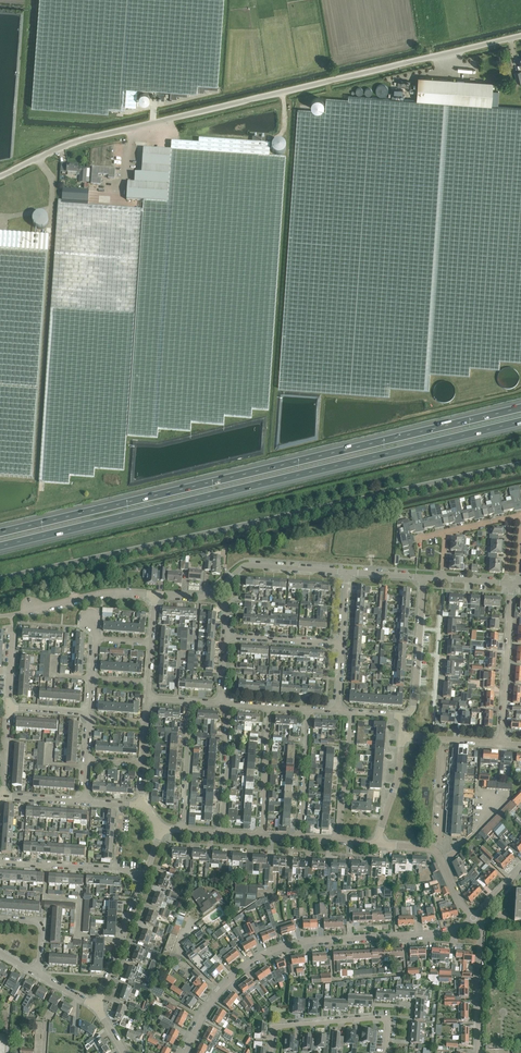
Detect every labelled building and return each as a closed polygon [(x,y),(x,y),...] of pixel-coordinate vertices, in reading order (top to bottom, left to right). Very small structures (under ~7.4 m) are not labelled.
[(125,106),(126,88),(137,89),(151,90),(158,0),(39,0),(34,75),(32,108),(108,113),(108,109),(125,110),(125,106)] [(151,90),(197,93),(197,85),(218,86),(224,0),(158,0),(151,90)] [(416,101),(451,103),(491,106),(493,82),(418,77),(416,101)] [(389,89),(389,88),(389,87),(388,86),(387,83),(386,82),(385,82),(383,81),(382,81),(381,81),(379,82),(377,83),(376,84),(375,85),(375,86),(375,88),(375,89),(375,90),(376,92),(376,93),(378,94),(380,95),(381,95),(383,95),(384,95),(385,94),(386,93),(387,92),(388,91),(388,90),(389,89)] [(136,106),(137,89),(126,88),(125,106),(136,106)] [(145,92),(144,92),(143,92),(142,92),(141,93),(140,93),(140,94),(139,95),(139,96),(138,97),(138,98),(139,98),(139,99),(139,100),(139,101),(140,101),(140,102),(141,102),(142,103),(143,103),(144,103),(145,103),(146,103),(147,103),(148,102),(149,101),(149,100),(150,100),(150,99),(150,98),(150,97),(150,96),(150,95),(149,95),(149,94),(148,94),(148,93),(147,93),(147,92),(146,92),(145,92)] [(428,390),(430,373),(451,103),(416,101),(348,96),(348,100),(326,99),(325,112),(298,110),(295,142),(278,388),(328,392),(389,396),(390,387),(428,390)] [(318,97),(317,97),(316,97),(315,98),(314,98),(314,99),(313,99),(312,100),(312,101),(311,101),(311,102),(311,103),(311,104),(311,105),(311,106),(311,107),(312,108),(313,108),(313,109),(314,110),(315,110),(316,111),(317,111),(318,111),(319,111),(319,110),(320,110),(321,110),(322,109),(323,108),(323,107),(324,107),(324,106),(324,105),(324,104),(324,103),(324,102),(324,101),(323,100),(323,99),(322,99),(321,98),(320,98),(319,97),(318,97)] [(430,373),(469,375),(469,367),(499,369),(499,359),(520,361),(520,108),(491,106),(451,103),(430,373)] [(171,150),(269,157),(270,144),(199,139),(199,143),(171,141),(171,150)] [(286,145),(284,143),(282,141),(280,141),(277,141),(275,142),(273,143),(272,145),(272,148),(272,150),(273,152),(275,154),(277,155),(280,155),(282,155),(284,153),(285,152),(286,149),(286,147),(286,145)] [(171,150),(144,148),(142,175),(135,174),(135,182),(128,182),(127,199),(143,200),(143,201),(168,202),(171,150)] [(157,438),(158,429),(191,431),(191,422),(224,425),(224,416),(252,418),(252,409),(269,410),(286,158),(269,157),(171,150),(168,202),(143,201),(137,298),(129,436),(157,438)] [(86,174),(87,170),(87,168),(77,168),(77,166),(68,165),(67,172),(79,173),(79,182),(86,182),(86,174)] [(106,168),(105,174),(109,175),(108,178),(115,178),(116,168),(106,168)] [(99,174),(92,173),(91,183),(101,184),(102,177),(98,177),(99,174)] [(88,201),(89,190),(63,188),(62,200),(88,201)] [(58,200),(39,482),(69,484),(70,476),(94,477),(94,468),(126,470),(141,213),(141,209),(141,208),(121,207),(88,205),(88,201),(62,200),(58,200)] [(41,213),(40,213),(39,213),(38,214),(37,214),(36,214),(35,215),(35,216),(34,217),(33,218),(33,219),(33,220),(33,221),(33,222),(33,223),(34,224),(34,225),(35,226),(36,227),(37,227),(38,228),(39,228),(40,228),(41,228),(42,228),(43,228),(44,228),(44,227),(45,227),(46,226),(47,225),(47,224),(48,223),(48,222),(48,221),(48,220),(48,219),(48,218),(47,217),(47,216),(46,216),(45,215),(44,214),(43,214),(42,213),(41,213)] [(48,252),(49,236),(0,232),(0,249),(48,252)] [(0,249),(0,476),(32,478),(48,252),(0,249)] [(519,379),(519,377),(519,375),(518,373),(516,371),(515,370),(513,369),(511,368),(508,367),(507,367),(505,367),(503,368),(501,369),(499,371),(498,372),(497,374),(496,377),(496,379),(496,382),(496,383),(498,385),(499,387),(500,388),(502,390),(504,390),(507,391),(508,391),(510,391),(512,390),(514,389),(516,388),(517,386),(518,384),(519,382),(519,379)] [(512,500),(507,501),(509,510),(516,509),(515,506),(518,506),(514,487),(509,488),(512,500)] [(492,505),(487,506),(489,515),(496,513),(495,511),(498,510),(495,496),(494,491),(490,492),(491,496),(490,497),(492,505)] [(502,512),(509,510),(507,501),(502,502),(500,494),(495,496),(498,510),(501,509),(502,512)] [(475,500),(479,514),(481,514),(482,516),(489,515),(487,506),(482,507),(480,499),(479,499),(479,496),(475,497),(475,500)] [(455,500),(456,504),(459,519),(462,518),(462,521),(469,519),(467,510),(462,511),(459,499),(455,500)] [(472,509),(467,510),(469,519),(476,518),(476,515),(479,514),(475,500),(470,501),(472,509)] [(456,519),(459,519),(456,504),(451,505),(452,513),(447,514),(449,524),(456,522),(456,519)] [(449,524),(447,514),(442,515),(441,507),(436,509),(439,523),(442,522),(442,525),(449,524)] [(433,518),(428,519),(430,528),(437,526),(436,524),(439,523),(436,509),(431,510),(433,518)] [(421,512),(416,513),(419,528),(422,527),(423,530),(430,528),(428,519),(423,520),(421,512)] [(407,519),(402,520),(403,524),(408,523),(410,532),(415,531),(417,531),(416,528),(419,528),(416,513),(412,514),(411,514),(413,521),(409,521),(409,519),(407,519)] [(411,537),(410,532),(408,523),(403,524),(405,532),(400,533),(402,542),(409,541),(408,538),(411,537)] [(490,534),(489,537),(496,538),(497,535),(503,535),(503,534),(504,534),(504,529),(499,528),(499,527),(495,527),(495,528),(493,528),(492,534),(490,534)] [(450,544),(464,545),(465,545),(466,545),(466,539),(465,539),(465,536),(456,535),(458,535),(458,538),(456,538),(452,538),(452,539),(450,539),(450,544)] [(492,541),(491,547),(503,548),(503,543),(502,543),(502,541),(496,541),(496,538),(489,537),(489,541),(492,541)] [(409,541),(402,542),(404,551),(409,550),(410,558),(416,557),(412,543),(409,544),(409,541)] [(464,545),(450,544),(450,549),(451,549),(451,550),(457,551),(457,554),(464,554),(464,545)] [(503,548),(491,547),(491,553),(488,553),(488,554),(488,556),(495,557),(495,554),(501,554),(501,553),(503,553),(503,548)] [(464,554),(457,554),(456,557),(450,557),(450,558),(449,558),(449,563),(460,564),(461,557),(463,558),(464,554)] [(205,563),(205,570),(212,570),(212,573),(220,574),(220,569),(219,569),(220,556),(215,556),(213,556),(213,562),(210,562),(206,562),(206,561),(205,563)] [(490,560),(490,566),(502,567),(502,562),(501,562),(501,560),(495,560),(495,557),(488,556),(488,559),(490,560)] [(160,580),(165,581),(165,568),(161,568),(161,571),(157,571),(148,570),(147,583),(156,584),(157,580),(160,580)] [(201,580),(201,574),(202,571),(190,570),(189,579),(193,579),(196,579),(195,579),(201,580)] [(182,577),(182,573),(168,572),(168,573),(165,573),(165,580),(168,581),(181,582),(182,578),(182,577)] [(253,587),(253,579),(247,578),(246,582),(243,582),(243,585),(244,586),(250,586),(249,592),(252,592),(253,587)] [(402,596),(410,597),(410,594),(411,593),(411,591),(410,590),(407,590),(407,589),(403,588),(403,589),(402,596)] [(456,612),(456,611),(457,596),(450,595),(449,607),(450,607),(451,607),(451,613),(449,613),(448,617),(449,617),(455,617),(456,612)] [(464,596),(457,596),(456,611),(459,611),(459,607),(463,607),(463,608),(467,608),(467,600),(464,599),(464,596)] [(480,619),(480,617),(481,608),(479,608),(479,605),(480,598),(472,597),(471,602),(471,609),(475,609),(475,611),(476,611),(476,616),(473,616),(473,619),(480,619)] [(492,614),(492,607),(493,598),(485,598),(484,606),(489,607),(488,614),(492,614)] [(501,599),(493,598),(492,607),(497,607),(497,610),(500,610),(501,599)] [(250,624),(251,616),(251,606),(252,602),(245,602),(244,608),(248,608),(247,616),(244,616),(243,623),(250,624)] [(320,617),(319,629),(326,629),(327,622),(323,621),(323,612),(327,612),(328,608),(321,607),(320,611),(320,617)] [(169,625),(170,608),(163,608),(163,611),(160,611),(159,618),(163,619),(163,617),(167,617),(166,621),(164,621),(164,625),(169,625)] [(458,617),(455,617),(449,617),(449,621),(448,627),(465,629),(465,626),(463,626),(456,625),(456,621),(461,622),(462,618),(458,617)] [(491,618),(484,618),(480,617),(480,619),(481,619),(481,621),(487,621),(487,623),(487,629),(491,629),(499,630),(499,622),(491,621),(491,618)] [(125,633),(132,633),(133,625),(125,625),(125,633)] [(448,627),(448,635),(452,635),(452,638),(459,639),(459,635),(456,635),(456,631),(467,632),(468,629),(465,629),(448,627)] [(461,639),(459,639),(452,638),(451,642),(448,642),(448,648),(462,649),(463,647),(459,646),(456,646),(456,642),(460,643),(461,639)] [(198,646),(198,649),(215,650),(215,643),(208,642),(207,647),(203,646),(203,641),(198,640),(198,642),(198,646)] [(498,642),(490,641),(490,646),(487,645),(486,648),(490,648),(490,649),(497,649),(498,642)] [(241,654),(248,654),(248,647),(242,646),(242,649),(238,649),(238,655),(241,655),(241,654)] [(451,656),(451,659),(462,660),(462,659),(464,659),(464,658),(463,657),(463,656),(458,656),(458,653),(463,653),(463,650),(462,650),(462,649),(448,648),(447,656),(451,656)] [(485,657),(485,661),(496,662),(496,654),(489,654),(485,654),(484,654),(484,651),(478,651),(471,650),(470,652),(475,652),(475,656),(483,657),(485,657)] [(323,662),(328,662),(329,656),(324,655),(324,652),(318,652),(317,659),(324,660),(323,662)] [(161,658),(160,665),(177,666),(177,663),(168,663),(169,658),(161,658)] [(447,663),(446,670),(461,671),(461,668),(459,668),(459,664),(461,664),(462,660),(451,659),(450,663),(447,663)] [(495,669),(496,662),(485,661),(484,665),(484,668),(488,668),(495,669)] [(214,663),(205,663),(205,665),(206,665),(206,669),(205,672),(213,672),(213,670),(214,670),(214,663)] [(449,677),(449,680),(460,681),(459,681),(459,677),(453,677),(454,673),(460,674),(461,671),(446,670),(446,676),(449,677)] [(166,689),(167,687),(169,687),(169,683),(175,683),(176,679),(159,678),(159,685),(160,685),(160,688),(166,689)] [(444,690),(452,691),(452,684),(460,685),(460,681),(449,680),(449,684),(444,683),(444,690)] [(494,681),(483,680),(483,687),(487,688),(494,689),(494,681)] [(467,693),(461,692),(461,697),(458,697),(458,701),(459,701),(463,702),(466,702),(467,693)] [(441,722),(448,723),(449,712),(449,708),(449,705),(449,704),(449,701),(443,701),(443,709),(445,709),(445,715),(441,715),(441,722)] [(469,714),(465,714),(465,710),(459,709),(458,716),(461,716),(461,724),(468,725),(469,714)] [(172,711),(172,719),(172,722),(172,725),(171,732),(178,732),(179,728),(175,727),(176,719),(179,719),(180,711),(172,711)] [(201,719),(205,720),(205,712),(198,711),(198,719),(196,719),(195,727),(200,727),(201,719)] [(212,712),(205,712),(205,720),(204,732),(207,732),(208,720),(211,720),(212,712)] [(219,713),(212,712),(211,720),(210,735),(217,735),(217,731),(214,730),(215,720),(218,721),(219,713)] [(234,731),(234,735),(237,735),(238,731),(238,727),(241,727),(245,727),(245,725),(245,715),(238,714),(238,722),(238,723),(235,723),(234,731)] [(519,729),(519,718),(520,715),(516,714),(516,719),(512,719),(511,728),(519,729)] [(492,728),(492,720),(481,719),(481,721),(481,727),(492,728)] [(284,746),(284,753),(295,754),(295,747),(293,746),(293,742),(286,742),(283,741),(283,746),(284,746)] [(320,752),(320,755),(327,756),(334,756),(334,749),(332,749),(332,746),(325,745),(324,749),(327,749),(327,752),(320,752)] [(467,758),(475,758),(477,758),(478,749),(459,747),(458,757),(467,758)] [(481,755),(480,761),(483,762),(485,764),(490,765),(490,764),(491,753),(484,752),(483,755),(481,755)] [(491,753),(490,764),(498,764),(498,760),(499,753),(491,753)] [(514,766),(514,762),(512,762),(512,760),(512,754),(504,754),(504,759),(503,762),(504,762),(504,764),(501,763),(500,771),(503,771),(504,766),(511,766),(511,765),(514,766)] [(475,763),(467,763),(467,758),(458,757),(457,766),(477,768),(477,758),(475,758),(475,763)] [(455,775),(455,776),(476,777),(477,768),(457,766),(457,776),(455,775)] [(93,792),(100,792),(101,777),(101,776),(101,775),(99,775),(97,777),(97,784),(93,784),(93,785),(91,784),(90,789),(93,789),(93,792)] [(128,782),(127,794),(134,795),(134,792),(136,792),(136,790),(134,790),(134,787),(130,787),(131,783),(128,782),(128,780),(128,782)] [(455,782),(455,789),(475,790),(475,784),(455,782)] [(455,789),(454,798),(474,800),(475,790),(455,789)] [(374,792),(368,791),(367,795),(367,801),(366,812),(371,812),(372,804),(373,804),(374,792)] [(213,801),(214,795),(206,794),(206,798),(197,798),(197,793),(191,793),(190,800),(213,801)] [(511,800),(517,806),(519,803),(517,801),(520,797),(520,795),(519,793),(511,800)] [(469,809),(469,803),(470,800),(474,800),(454,798),(453,808),(469,809)] [(202,803),(202,807),(213,808),(213,801),(190,800),(190,805),(196,806),(196,803),(202,803)] [(508,804),(514,809),(517,806),(511,800),(508,804)] [(315,809),(330,810),(331,803),(323,802),(319,802),(312,802),(308,801),(308,805),(312,805),(315,805),(315,809)] [(229,803),(229,809),(235,810),(235,805),(241,805),(241,810),(244,810),(252,811),(253,811),(253,807),(252,806),(252,804),(242,803),(235,803),(229,803)] [(508,804),(505,807),(511,812),(514,809),(508,804)] [(502,810),(508,815),(511,812),(505,807),(502,810)] [(453,808),(453,817),(473,819),(474,809),(469,809),(453,808)] [(502,810),(499,813),(505,818),(508,815),(502,810)] [(212,822),(212,815),(189,813),(189,818),(189,825),(195,826),(196,818),(196,816),(201,816),(201,821),(212,822)] [(496,816),(501,821),(505,818),(499,813),(496,816)] [(237,816),(228,816),(228,821),(236,821),(237,820),(244,820),(243,824),(251,824),(251,818),(244,817),(237,816)] [(500,823),(501,821),(496,816),(493,819),(498,824),(500,823)] [(453,817),(452,827),(472,828),(473,819),(453,817)] [(279,819),(278,832),(286,832),(287,827),(290,827),(290,820),(279,819)] [(495,827),(498,824),(493,819),(490,822),(495,827)] [(307,821),(306,825),(314,826),(314,824),(318,825),(317,829),(321,829),(329,830),(329,825),(329,823),(322,822),(319,822),(318,822),(314,822),(307,821)] [(492,830),(495,827),(490,822),(487,825),(492,830)] [(500,838),(507,831),(500,823),(492,831),(500,838)] [(489,834),(492,830),(487,825),(484,828),(489,834)] [(460,837),(467,837),(472,833),(472,828),(452,827),(451,836),(460,837)] [(486,837),(489,834),(484,828),(481,831),(483,834),(486,837)] [(515,842),(512,845),(516,849),(520,853),(520,851),(520,843),(518,839),(515,842)] [(501,840),(497,843),(504,850),(508,847),(501,840)] [(464,850),(469,854),(475,847),(470,843),(464,850)] [(491,862),(494,858),(483,848),(480,851),(491,862)] [(499,851),(498,853),(509,864),(510,863),(511,863),(512,862),(511,861),(514,858),(510,854),(507,851),(504,853),(503,855),(499,851)] [(209,864),(219,865),(220,853),(213,852),(213,858),(212,860),(209,860),(209,864)] [(220,853),(219,865),(219,868),(219,872),(222,872),(222,868),(222,861),(226,861),(227,859),(227,853),(220,853)] [(508,865),(509,864),(498,853),(500,856),(499,857),(495,861),(499,865),(503,869),(506,866),(507,867),(508,866),(508,865)] [(233,866),(239,866),(239,862),(240,854),(233,854),(232,863),(230,863),(229,869),(229,872),(232,872),(233,866)] [(483,855),(480,858),(488,866),(491,863),(483,855)] [(262,869),(266,869),(265,881),(265,886),(268,886),(268,882),(269,867),(266,867),(266,864),(267,857),(260,856),(259,872),(259,871),(262,871),(262,869)] [(279,871),(280,857),(274,857),(273,867),(269,867),(268,882),(273,882),(274,874),(272,874),(273,872),(279,872),(279,871)] [(409,875),(409,860),(406,860),(407,857),(399,857),(398,875),(400,875),(401,875),(402,875),(402,872),(408,873),(407,875),(409,875)] [(419,870),(420,858),(413,857),(413,860),(409,860),(409,875),(410,875),(410,873),(412,873),(412,865),(416,865),(416,869),(419,870)] [(304,875),(308,875),(308,868),(305,867),(306,860),(299,859),(298,875),(301,875),(301,869),(305,869),(304,875)] [(308,868),(308,875),(308,878),(312,878),(312,870),(319,871),(319,860),(312,859),(312,868),(308,868)] [(326,860),(319,860),(319,871),(318,878),(321,878),(321,875),(322,870),(325,870),(324,876),(328,876),(328,872),(329,864),(325,864),(326,860)] [(386,860),(379,860),(378,876),(381,876),(382,868),(385,868),(385,876),(388,876),(389,864),(386,864),(386,860)] [(456,871),(464,867),(460,860),(453,863),(456,871)] [(328,876),(327,878),(331,879),(331,873),(338,873),(339,861),(332,861),(332,865),(329,864),(328,872),(328,876)] [(341,869),(345,870),(346,862),(339,861),(338,873),(338,876),(338,878),(341,878),(341,869)] [(358,870),(358,873),(358,877),(361,877),(361,874),(368,874),(368,868),(365,868),(366,863),(359,862),(358,870)] [(433,874),(435,873),(440,871),(436,863),(430,866),(434,873),(433,873),(433,874)] [(464,867),(456,871),(459,878),(467,875),(464,867)] [(490,872),(487,875),(493,880),(498,875),(490,867),(488,870),(490,872)] [(176,868),(175,869),(171,868),(169,873),(179,877),(181,874),(178,873),(178,869),(176,868)] [(493,880),(487,875),(485,873),(479,878),(487,886),(493,880)] [(162,874),(160,880),(169,883),(171,877),(162,874)] [(480,884),(474,879),(471,875),(469,876),(467,878),(474,884),(469,889),(471,891),(476,897),(482,891),(477,887),(480,884)] [(84,900),(85,900),(91,900),(92,900),(92,894),(89,894),(90,885),(93,885),(94,877),(87,877),(86,894),(84,894),(84,900)] [(113,895),(113,899),(119,900),(119,896),(116,896),(117,890),(120,891),(121,887),(121,879),(114,878),(113,895)] [(169,883),(160,880),(158,886),(167,889),(168,886),(171,888),(172,885),(169,883)] [(429,883),(423,883),(424,891),(431,890),(430,887),(430,886),(429,883)] [(441,890),(440,887),(439,884),(430,886),(430,887),(431,890),(432,894),(441,892),(442,892),(441,890)] [(257,900),(257,894),(257,889),(263,889),(263,886),(249,885),(249,886),(235,885),(233,911),(239,912),(239,907),(245,907),(257,900)] [(201,886),(191,894),(196,901),(201,909),(205,914),(213,908),(212,906),(218,902),(217,902),(222,899),(216,890),(211,894),(210,891),(207,893),(201,886)] [(450,893),(447,887),(441,890),(442,892),(444,896),(450,893)] [(336,900),(336,904),(336,906),(338,906),(338,903),(339,903),(339,900),(345,900),(345,896),(343,894),(342,894),(341,891),(341,890),(337,890),(337,891),(337,894),(337,899),(336,900)] [(471,903),(476,897),(471,891),(468,894),(466,892),(463,895),(471,903)] [(156,893),(154,899),(166,903),(168,899),(164,898),(165,896),(156,893)] [(180,908),(183,900),(178,898),(175,907),(180,908)] [(276,924),(275,923),(273,915),(267,898),(262,899),(263,900),(271,926),(276,924)] [(154,899),(152,905),(157,907),(161,908),(163,909),(164,909),(166,903),(154,899)] [(103,907),(103,910),(116,911),(117,904),(117,902),(109,901),(109,907),(103,907)] [(455,905),(448,907),(450,918),(458,916),(455,905)] [(443,920),(450,918),(448,907),(440,909),(443,920)] [(359,914),(359,913),(357,914),(356,908),(349,908),(350,918),(353,917),(353,922),(359,922),(359,914)] [(406,925),(406,917),(405,908),(401,908),(402,918),(398,918),(398,926),(406,925)] [(435,921),(434,914),(435,913),(434,908),(426,910),(427,914),(429,922),(430,923),(432,923),(432,922),(435,921)] [(150,911),(148,917),(160,922),(157,921),(159,915),(150,911)] [(429,922),(427,914),(423,915),(422,911),(418,912),(419,916),(421,916),(422,924),(429,922)] [(160,922),(148,917),(146,923),(146,924),(146,925),(150,926),(151,925),(155,927),(155,925),(156,926),(159,926),(160,922)] [(406,917),(406,925),(414,925),(414,917),(406,917)] [(177,919),(175,925),(181,927),(183,921),(177,919)] [(293,921),(285,923),(286,926),(289,933),(296,931),(294,926),(294,924),(295,924),(293,921)] [(256,922),(250,925),(256,935),(260,933),(261,935),(260,935),(261,937),(263,942),(270,940),(265,928),(263,923),(257,925),(256,922)] [(289,933),(285,923),(279,925),(280,930),(282,935),(289,933)] [(177,937),(181,927),(175,925),(171,935),(177,937)] [(270,927),(269,926),(265,927),(265,928),(270,940),(276,937),(273,930),(272,927),(270,927)] [(223,927),(217,932),(221,937),(227,933),(223,927)] [(245,952),(251,949),(247,942),(245,939),(243,935),(238,927),(233,930),(237,938),(240,936),(240,937),(242,941),(240,943),(245,952)] [(194,934),(196,937),(198,940),(205,935),(200,929),(199,930),(194,934)] [(142,936),(150,939),(153,933),(144,930),(142,936)] [(257,945),(253,939),(249,932),(248,930),(246,931),(247,934),(243,936),(247,942),(251,949),(257,945)] [(177,937),(171,935),(170,935),(162,956),(169,958),(177,937)] [(150,939),(142,936),(139,942),(148,945),(149,943),(155,945),(156,941),(150,939)] [(184,946),(183,948),(188,953),(186,955),(190,960),(190,961),(199,954),(198,953),(194,948),(188,940),(184,946)] [(194,948),(198,953),(208,946),(204,941),(194,948)] [(96,949),(95,953),(103,954),(103,946),(89,946),(89,949),(96,949)] [(136,948),(134,954),(146,959),(149,953),(147,952),(145,952),(145,951),(141,950),(142,949),(138,947),(137,948),(136,948)] [(228,947),(225,949),(226,950),(234,960),(240,956),(234,950),(234,949),(232,947),(230,949),(229,947),(228,947)] [(226,950),(225,949),(224,948),(221,951),(220,952),(220,953),(220,954),(217,956),(216,955),(221,961),(224,959),(225,960),(228,965),(234,960),(226,950)] [(417,956),(418,956),(418,948),(410,949),(410,957),(413,957),(413,961),(417,961),(417,956)] [(426,956),(426,953),(426,948),(418,948),(418,956),(421,956),(422,959),(426,959),(426,956)] [(432,955),(431,960),(436,960),(436,964),(440,964),(440,963),(441,950),(432,949),(432,955)] [(440,960),(440,963),(445,963),(445,959),(449,960),(449,957),(450,951),(441,950),(441,956),(440,959),(440,960)] [(459,961),(461,961),(460,965),(461,965),(461,966),(456,965),(452,965),(451,970),(451,976),(462,977),(464,961),(464,952),(456,951),(456,958),(459,958),(459,961)] [(468,953),(464,952),(464,961),(462,977),(470,977),(471,972),(466,972),(466,965),(467,961),(472,962),(475,962),(475,956),(472,956),(472,953),(471,953),(471,952),(471,951),(469,951),(468,952),(468,953)] [(146,959),(134,954),(132,960),(133,960),(133,962),(137,963),(137,962),(141,963),(141,961),(145,963),(146,959)] [(296,973),(300,973),(297,954),(295,955),(295,957),(291,958),(292,965),(288,966),(290,974),(294,974),(293,969),(296,969),(296,973)] [(300,954),(297,954),(300,973),(303,972),(302,968),(303,968),(302,964),(305,963),(305,961),(304,956),(300,956),(300,954)] [(319,954),(320,962),(320,966),(329,966),(328,957),(327,957),(327,954),(319,954)] [(221,962),(221,961),(216,955),(212,959),(218,964),(221,962)] [(208,959),(206,961),(207,963),(219,974),(223,969),(219,965),(218,964),(216,966),(213,964),(210,961),(209,961),(208,959)] [(278,969),(274,971),(277,978),(279,983),(284,982),(282,976),(286,975),(283,968),(286,967),(284,959),(276,962),(278,969)] [(219,974),(207,963),(206,961),(203,964),(205,966),(200,970),(203,973),(210,980),(212,977),(214,979),(219,974)] [(6,978),(8,974),(6,973),(7,970),(0,966),(0,974),(1,974),(0,976),(0,978),(2,979),(3,976),(6,978)] [(140,974),(143,968),(138,966),(137,969),(130,966),(127,973),(135,976),(141,978),(142,975),(140,974)] [(266,967),(261,971),(265,978),(268,982),(273,978),(274,980),(277,978),(274,971),(271,973),(266,967)] [(191,973),(197,979),(198,979),(201,976),(195,970),(191,973)] [(263,980),(265,978),(261,971),(255,975),(260,982),(262,984),(265,983),(263,980)] [(10,979),(9,981),(13,983),(11,985),(15,987),(15,986),(17,983),(18,982),(21,977),(20,977),(14,974),(14,973),(13,973),(11,978),(10,979)] [(135,976),(127,973),(125,979),(132,982),(133,979),(138,980),(139,977),(135,976)] [(327,977),(321,977),(321,983),(331,982),(331,977),(331,974),(327,974),(327,977)] [(176,979),(169,975),(166,980),(173,984),(176,979)] [(201,982),(198,979),(197,979),(193,985),(194,985),(193,985),(203,992),(208,987),(203,983),(201,982)] [(250,979),(244,983),(249,990),(251,992),(254,990),(256,989),(261,996),(264,994),(265,995),(266,995),(260,987),(258,985),(255,987),(254,986),(255,985),(253,983),(252,982),(250,979)] [(146,990),(150,992),(151,985),(151,981),(146,980),(142,985),(135,983),(134,986),(141,989),(146,990)] [(26,1008),(29,1001),(34,993),(31,991),(34,985),(27,981),(24,985),(21,991),(25,993),(24,994),(28,995),(27,997),(22,1006),(26,1008)] [(459,989),(468,989),(468,981),(461,981),(459,981),(459,985),(459,989)] [(199,998),(203,992),(193,985),(191,988),(185,983),(181,990),(183,991),(191,997),(193,993),(195,995),(199,998)] [(246,992),(249,990),(244,983),(239,987),(243,994),(244,994),(246,996),(248,995),(246,992)] [(151,985),(150,992),(150,994),(161,999),(164,992),(151,985)] [(191,997),(183,991),(182,992),(173,985),(170,989),(180,996),(181,994),(184,996),(180,1002),(182,1003),(181,1003),(191,1009),(193,1006),(194,1006),(197,1001),(191,997)] [(260,987),(266,995),(268,993),(263,985),(260,987)] [(141,989),(134,986),(133,989),(132,989),(132,988),(124,986),(122,992),(134,997),(137,991),(140,992),(141,989)] [(40,988),(38,993),(35,998),(37,1000),(39,997),(44,1000),(45,997),(48,992),(44,990),(45,989),(42,987),(41,989),(40,988)] [(416,998),(417,998),(423,996),(427,990),(416,989),(410,989),(409,999),(416,999),(416,998)] [(468,997),(468,989),(459,989),(459,993),(457,993),(457,997),(461,997),(468,997)] [(134,997),(122,992),(120,999),(127,1002),(128,998),(135,1001),(136,998),(134,997)] [(228,998),(234,1003),(237,1005),(239,1002),(241,1001),(238,997),(233,993),(228,998)] [(271,1003),(279,997),(277,994),(269,1000),(271,1003)] [(56,1014),(57,1012),(60,1008),(57,1006),(60,999),(53,995),(49,1002),(53,1004),(50,1010),(56,1014)] [(416,1007),(426,1008),(427,997),(423,996),(417,998),(417,1000),(416,1007)] [(231,1006),(234,1003),(228,998),(223,1004),(229,1009),(232,1011),(233,1008),(231,1006)] [(250,1000),(249,1001),(249,1000),(248,1000),(246,998),(244,1000),(246,1002),(249,1006),(250,1008),(254,1005),(250,1000)] [(322,1006),(322,999),(317,998),(317,1001),(310,1000),(310,1005),(309,1005),(308,1009),(309,1009),(309,1014),(317,1015),(317,1006),(322,1006)] [(292,1006),(292,1013),(301,1013),(301,1011),(305,1012),(306,1000),(300,999),(300,1000),(295,1000),(294,1007),(292,1006)] [(173,1015),(185,1021),(188,1014),(183,1012),(178,1010),(179,1008),(168,1003),(164,1001),(162,1003),(167,1005),(166,1007),(174,1011),(175,1009),(176,1010),(173,1015)] [(445,1001),(444,1005),(448,1005),(457,1005),(459,1005),(459,1013),(468,1013),(468,1004),(463,1004),(461,1004),(461,1001),(457,1001),(448,1001),(445,1001)] [(62,1008),(61,1010),(65,1012),(62,1018),(66,1020),(70,1022),(70,1026),(69,1034),(74,1034),(75,1028),(75,1026),(75,1023),(76,1018),(71,1017),(68,1016),(73,1008),(65,1004),(62,1008)] [(117,1012),(124,1015),(127,1008),(119,1005),(117,1012)] [(237,1018),(232,1014),(229,1012),(227,1014),(226,1014),(224,1012),(220,1010),(216,1015),(223,1020),(226,1021),(228,1017),(230,1018),(235,1022),(238,1018),(237,1018)] [(124,1015),(117,1012),(115,1019),(122,1021),(123,1018),(126,1019),(127,1016),(124,1015)] [(468,1021),(468,1013),(459,1013),(459,1017),(459,1021),(468,1021)] [(185,1021),(173,1015),(170,1021),(172,1022),(172,1023),(177,1025),(182,1028),(185,1021)] [(223,1020),(216,1015),(212,1022),(217,1024),(222,1027),(224,1024),(226,1021),(223,1020)] [(160,1016),(158,1019),(168,1024),(170,1021),(160,1016)] [(159,1025),(168,1029),(170,1025),(168,1024),(158,1019),(161,1021),(159,1025)] [(81,1028),(87,1032),(91,1025),(85,1022),(82,1026),(81,1028)] [(266,1035),(267,1023),(259,1023),(258,1034),(254,1034),(254,1039),(261,1039),(261,1035),(266,1035)] [(136,1033),(133,1040),(140,1043),(142,1038),(143,1033),(143,1035),(147,1035),(147,1027),(147,1025),(145,1024),(144,1027),(143,1031),(137,1029),(136,1033)] [(91,1025),(87,1032),(93,1036),(94,1034),(97,1029),(91,1025)] [(210,1027),(206,1033),(219,1040),(222,1034),(217,1032),(217,1031),(210,1027)] [(166,1035),(176,1039),(179,1033),(169,1028),(166,1035)] [(459,1036),(469,1036),(469,1028),(462,1028),(462,1032),(459,1032),(459,1036)] [(376,1038),(373,1038),(373,1035),(372,1035),(373,1031),(369,1030),(369,1029),(365,1029),(364,1030),(363,1032),(362,1032),(361,1040),(363,1040),(362,1042),(371,1043),(370,1052),(373,1052),(375,1052),(376,1038)] [(133,1040),(136,1033),(129,1031),(128,1033),(127,1038),(133,1040)] [(355,1031),(348,1031),(346,1044),(352,1044),(352,1048),(357,1048),(358,1040),(355,1040),(355,1031)] [(219,1040),(206,1033),(203,1039),(210,1043),(209,1046),(214,1048),(216,1049),(222,1052),(223,1052),(226,1052),(227,1051),(224,1049),(217,1045),(217,1046),(216,1046),(219,1040)] [(233,1037),(231,1036),(225,1033),(223,1037),(230,1042),(233,1037)] [(318,1034),(317,1048),(325,1048),(328,1048),(329,1039),(326,1038),(326,1035),(323,1034),(323,1033),(319,1033),(319,1034),(318,1034)] [(332,1045),(333,1045),(333,1049),(337,1050),(337,1052),(342,1052),(344,1037),(338,1037),(339,1033),(333,1033),(332,1045)] [(10,1036),(0,1035),(0,1052),(8,1052),(10,1036)] [(176,1039),(166,1035),(164,1039),(163,1039),(162,1040),(163,1041),(173,1046),(176,1039)] [(308,1052),(313,1052),(314,1045),(314,1040),(311,1039),(311,1036),(304,1035),(304,1039),(303,1039),(303,1043),(303,1049),(308,1049),(308,1052)] [(294,1041),(294,1037),(286,1036),(286,1041),(285,1041),(285,1045),(285,1050),(293,1050),(293,1052),(298,1052),(298,1042),(294,1041)] [(469,1036),(459,1036),(459,1041),(459,1044),(469,1044),(469,1036)] [(156,1045),(158,1041),(149,1037),(148,1041),(156,1045)] [(97,1043),(100,1049),(107,1045),(103,1039),(97,1043)] [(263,1042),(254,1042),(253,1049),(255,1049),(255,1052),(265,1052),(265,1049),(262,1049),(262,1048),(263,1042)] [(198,1051),(202,1052),(212,1052),(214,1048),(209,1046),(208,1045),(207,1047),(201,1044),(198,1051)] [(162,1052),(170,1052),(171,1051),(166,1048),(159,1045),(157,1049),(163,1052),(162,1052)]
